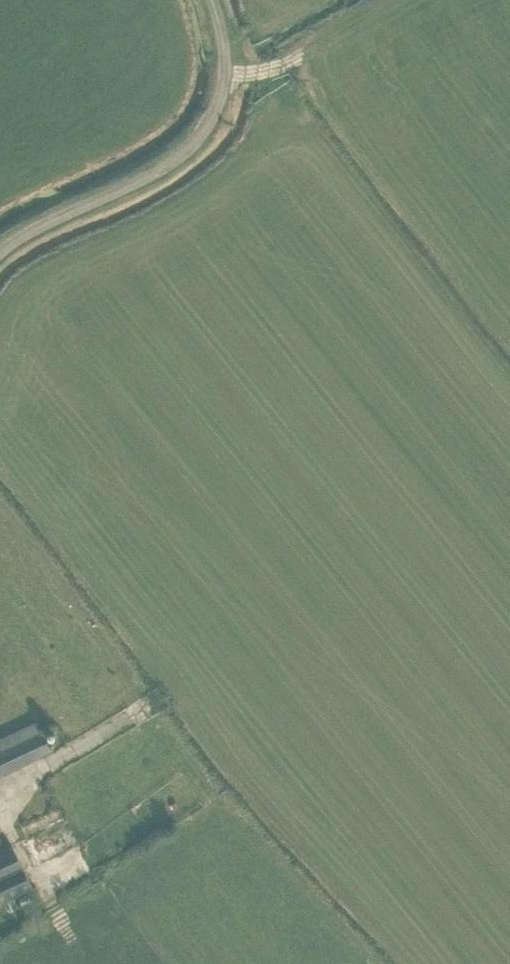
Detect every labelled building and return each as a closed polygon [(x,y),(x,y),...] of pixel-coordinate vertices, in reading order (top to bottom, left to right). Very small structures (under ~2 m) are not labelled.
[(19,729),(0,739),(0,774),(32,759),(51,750),(37,721),(19,729)] [(54,809),(46,792),(18,805),(25,822),(54,809)] [(32,888),(12,845),(0,850),(0,903),(32,888)]
